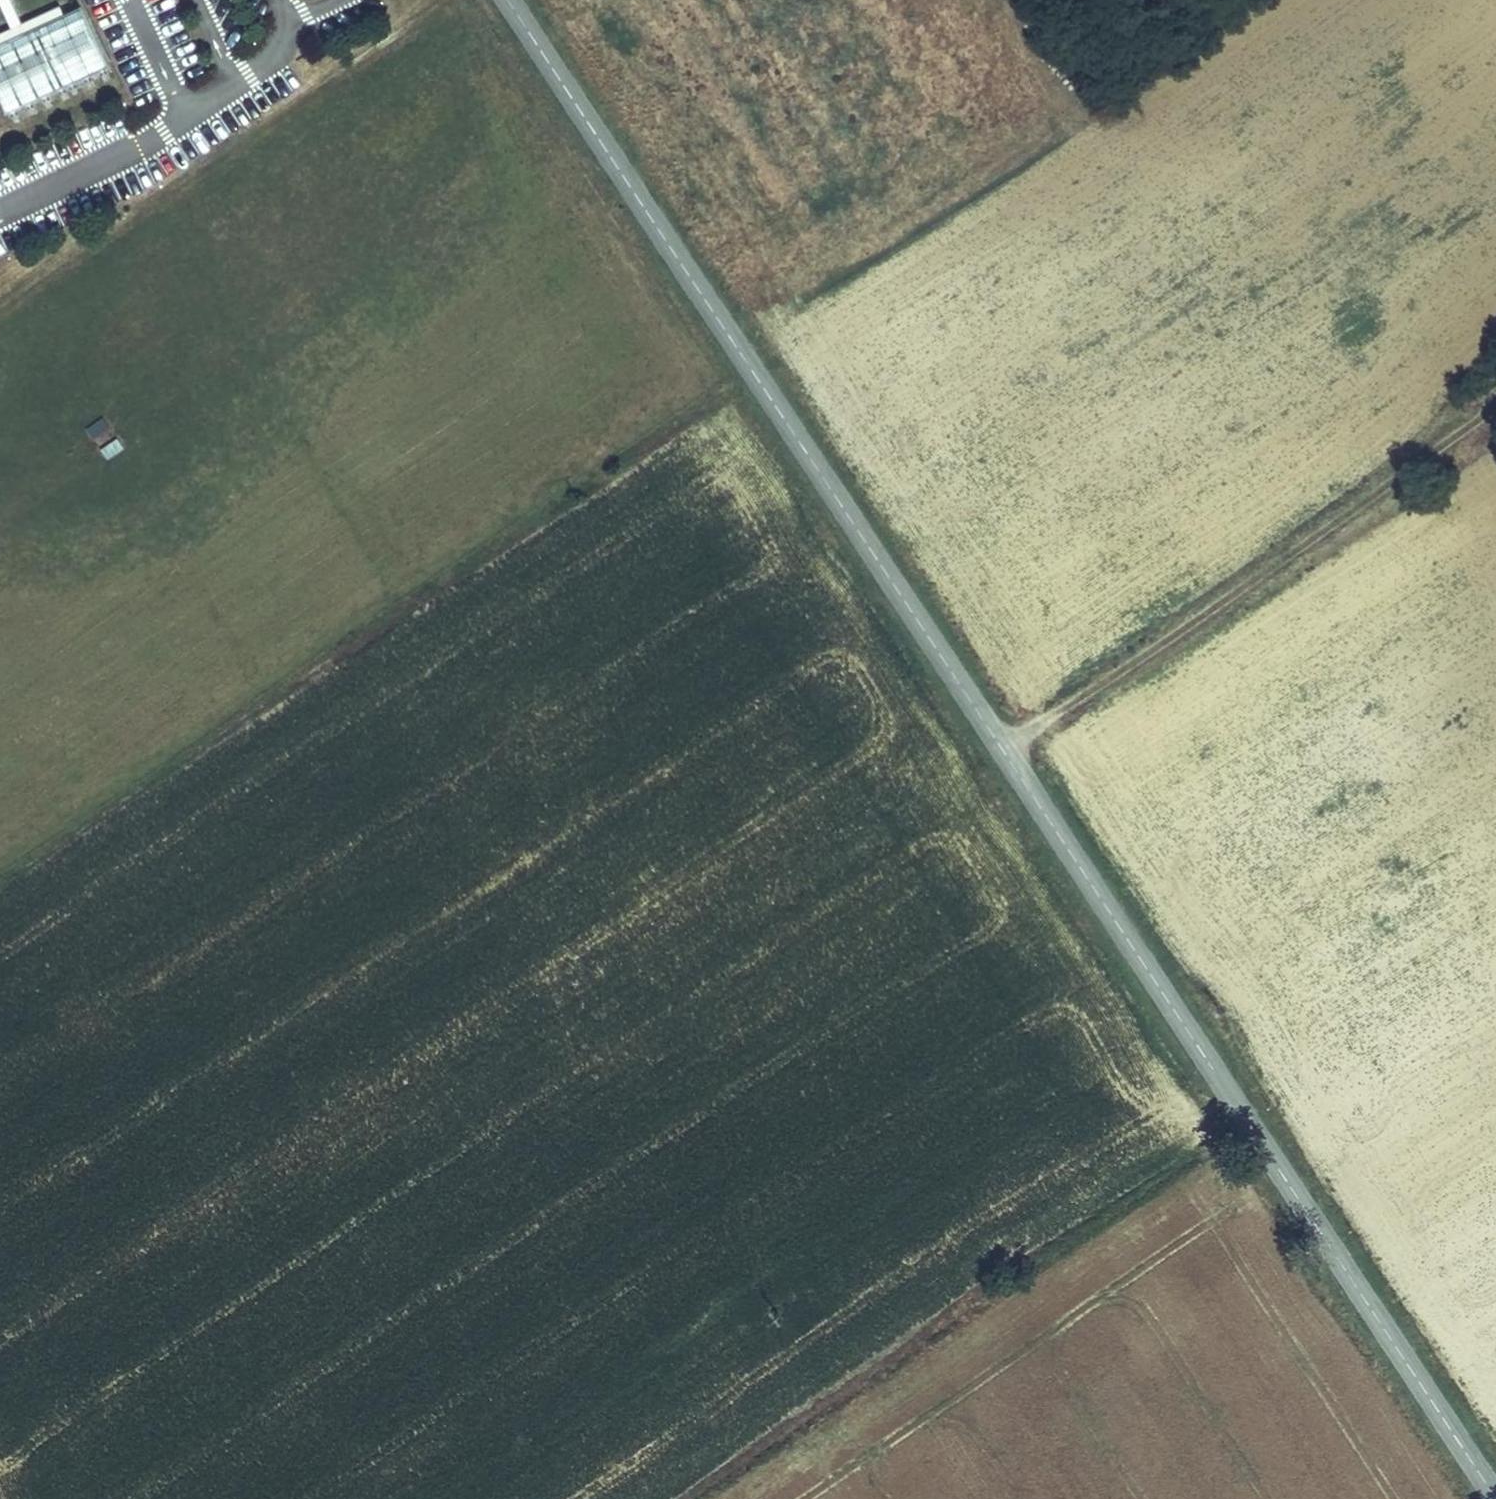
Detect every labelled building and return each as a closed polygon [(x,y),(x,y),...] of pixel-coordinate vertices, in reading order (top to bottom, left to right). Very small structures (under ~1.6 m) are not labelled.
[(7,23),(17,16),(10,0),(0,0),(0,8),(7,23)] [(64,10),(59,1),(18,20),(17,16),(7,23),(0,27),(0,39),(64,10)] [(78,4),(64,10),(0,39),(0,104),(3,110),(104,64),(78,4)]
